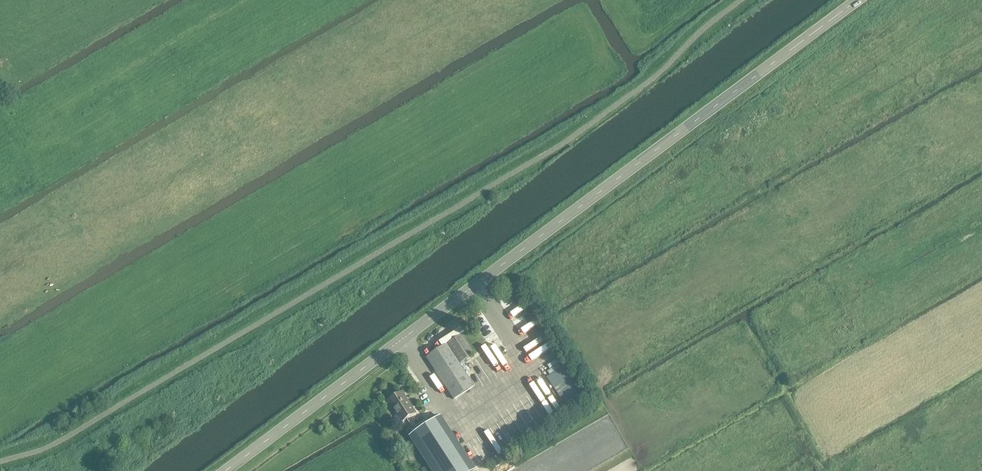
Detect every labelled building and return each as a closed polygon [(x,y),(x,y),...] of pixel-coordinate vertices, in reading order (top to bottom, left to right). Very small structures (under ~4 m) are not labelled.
[(474,354),(462,335),(448,344),(461,364),(474,354)] [(474,387),(447,344),(427,357),(454,400),(474,387)] [(563,366),(547,377),(564,403),(580,392),(563,366)] [(402,392),(387,402),(401,423),(415,413),(410,405),(408,401),(407,401),(402,392)] [(410,436),(433,470),(474,470),(475,470),(440,416),(410,436)]
